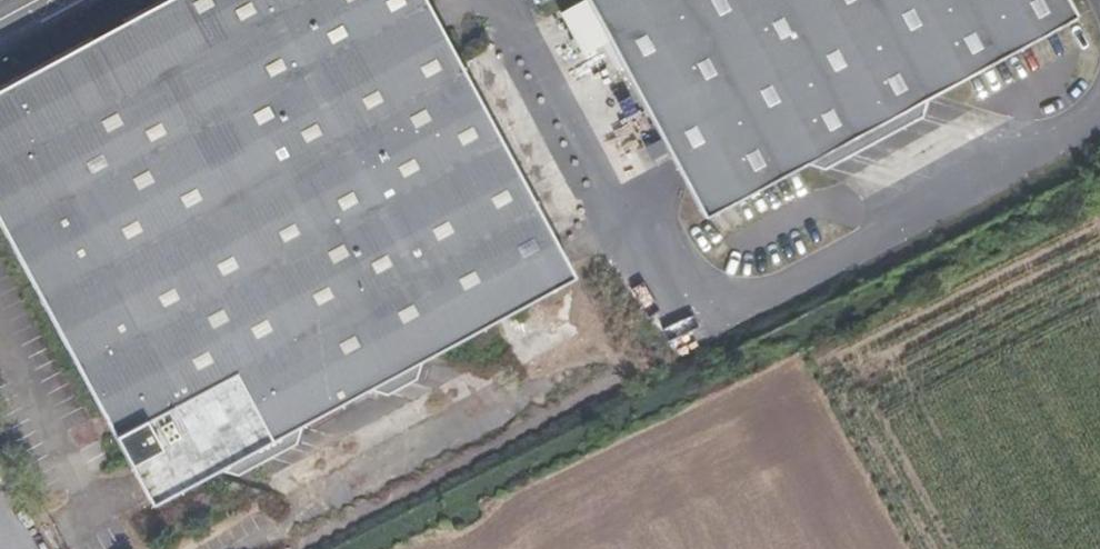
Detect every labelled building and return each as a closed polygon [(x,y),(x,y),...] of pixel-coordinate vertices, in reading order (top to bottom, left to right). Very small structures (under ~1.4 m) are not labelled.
[(0,89),(0,222),(156,505),(222,468),(243,473),(249,452),(270,458),(276,437),(297,442),(303,421),(369,385),(389,391),(396,370),(417,376),(423,355),(576,270),(426,0),(161,0),(0,89)] [(705,215),(804,163),(823,169),(828,149),(848,155),(854,135),(878,122),(897,128),(902,110),(920,115),(926,96),(1074,15),(1066,0),(586,0),(705,215)]
